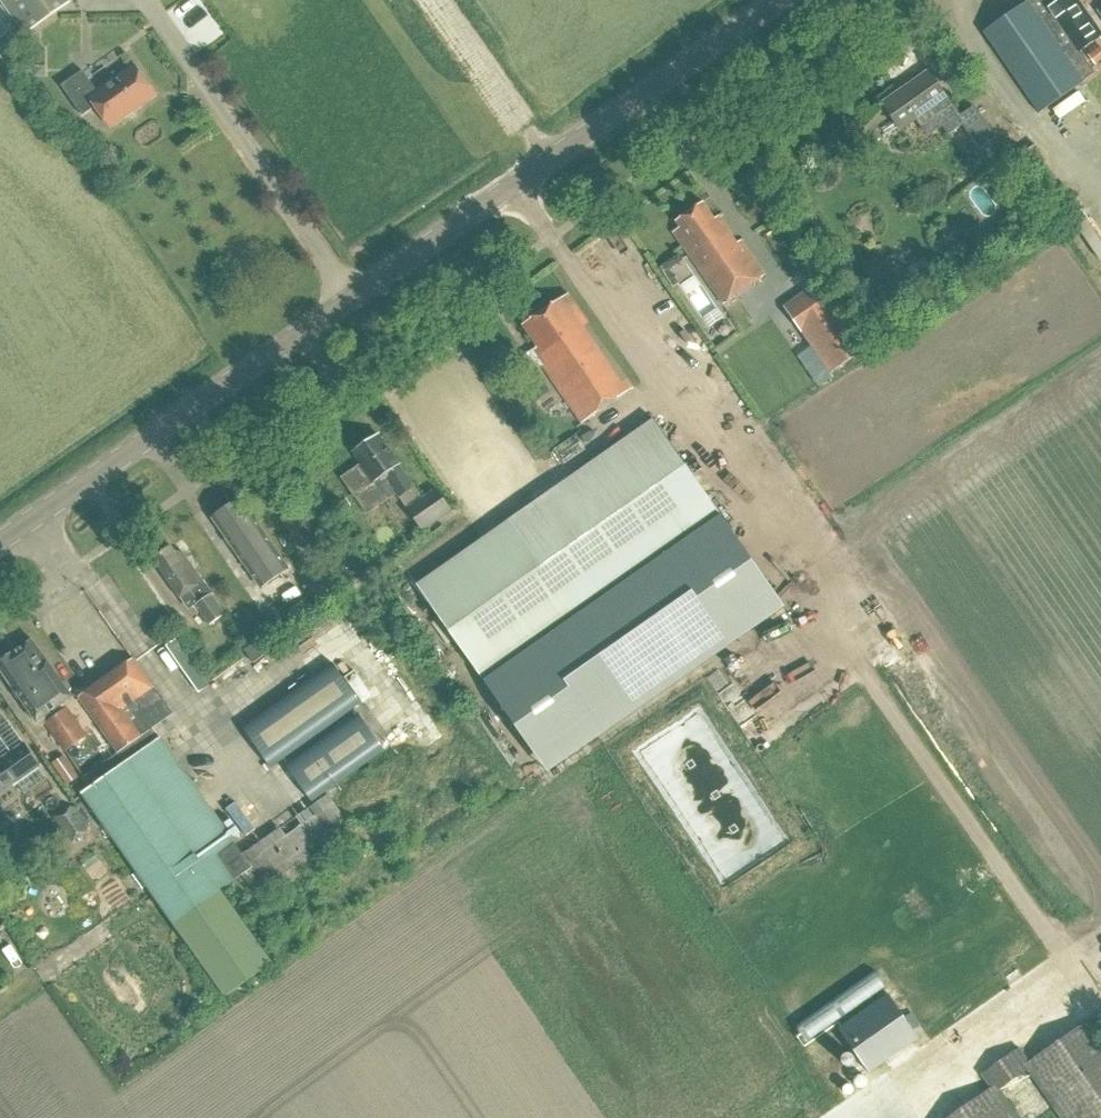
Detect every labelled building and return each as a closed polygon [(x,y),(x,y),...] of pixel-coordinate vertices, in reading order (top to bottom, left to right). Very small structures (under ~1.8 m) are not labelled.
[(15,19),(26,34),(71,2),(70,0),(2,0),(15,19)] [(1084,81),(1095,73),(1068,34),(1091,18),(1078,0),(1032,0),(1028,3),(1084,81)] [(984,32),(1040,113),(1084,82),(1084,81),(1028,3),(1028,2),(984,32)] [(43,65),(34,66),(34,74),(43,74),(43,65)] [(97,106),(111,126),(156,95),(135,65),(98,91),(83,70),(62,85),(83,116),(97,106)] [(917,119),(928,135),(958,113),(929,71),(882,103),(901,130),(917,119)] [(1026,152),(1038,169),(1047,162),(1036,145),(1026,152)] [(681,227),(674,232),(724,304),(765,275),(741,240),(737,243),(719,216),(715,219),(703,202),(676,221),(681,227)] [(796,266),(808,283),(818,276),(806,260),(796,266)] [(716,305),(700,278),(688,285),(704,312),(716,305)] [(789,313),(831,373),(867,347),(825,287),(789,313)] [(543,365),(582,423),(633,389),(568,294),(523,325),(538,347),(535,349),(545,364),(543,365)] [(483,678),(720,512),(655,420),(566,482),(492,534),(418,586),(483,678)] [(408,509),(423,530),(452,511),(437,489),(422,499),(414,488),(415,488),(399,465),(399,464),(379,435),(355,452),(364,465),(345,478),(356,494),(384,475),(400,497),(401,497),(408,508),(408,509)] [(226,536),(225,540),(230,547),(234,547),(261,587),(289,568),(241,499),(238,501),(235,501),(229,505),(229,508),(214,518),(226,536)] [(171,546),(154,558),(181,598),(184,596),(192,607),(196,605),(209,625),(225,614),(203,581),(202,581),(181,550),(176,554),(171,546)] [(729,640),(668,553),(538,643),(599,731),(729,640)] [(200,689),(212,682),(187,636),(175,642),(200,689)] [(66,751),(87,736),(68,707),(67,708),(64,703),(73,696),(70,692),(71,689),(67,682),(63,682),(33,640),(15,653),(14,652),(0,662),(0,668),(14,688),(14,693),(18,699),(23,699),(38,721),(49,714),(52,718),(46,723),(66,751)] [(245,650),(254,664),(264,656),(255,643),(245,650)] [(135,659),(80,697),(119,752),(174,713),(135,659)] [(334,664),(244,729),(272,768),(362,704),(334,664)] [(358,712),(286,762),(313,800),(385,750),(358,712)] [(40,765),(25,743),(0,761),(0,793),(40,765)] [(76,800),(220,1004),(268,970),(217,897),(246,877),(266,906),(356,841),(326,799),(240,860),(158,743),(76,800)] [(64,757),(53,765),(68,786),(79,778),(64,757)] [(61,821),(72,837),(84,828),(73,812),(61,821)] [(804,1017),(813,1034),(896,988),(887,971),(804,1017)] [(887,995),(837,1030),(868,1074),(919,1039),(887,995)] [(950,1117),(1019,1117),(999,1090),(1028,1070),(1062,1117),(1100,1117),(1100,1029),(1093,1018),(1030,1063),(1020,1048),(982,1074),(992,1089),(950,1117)]
